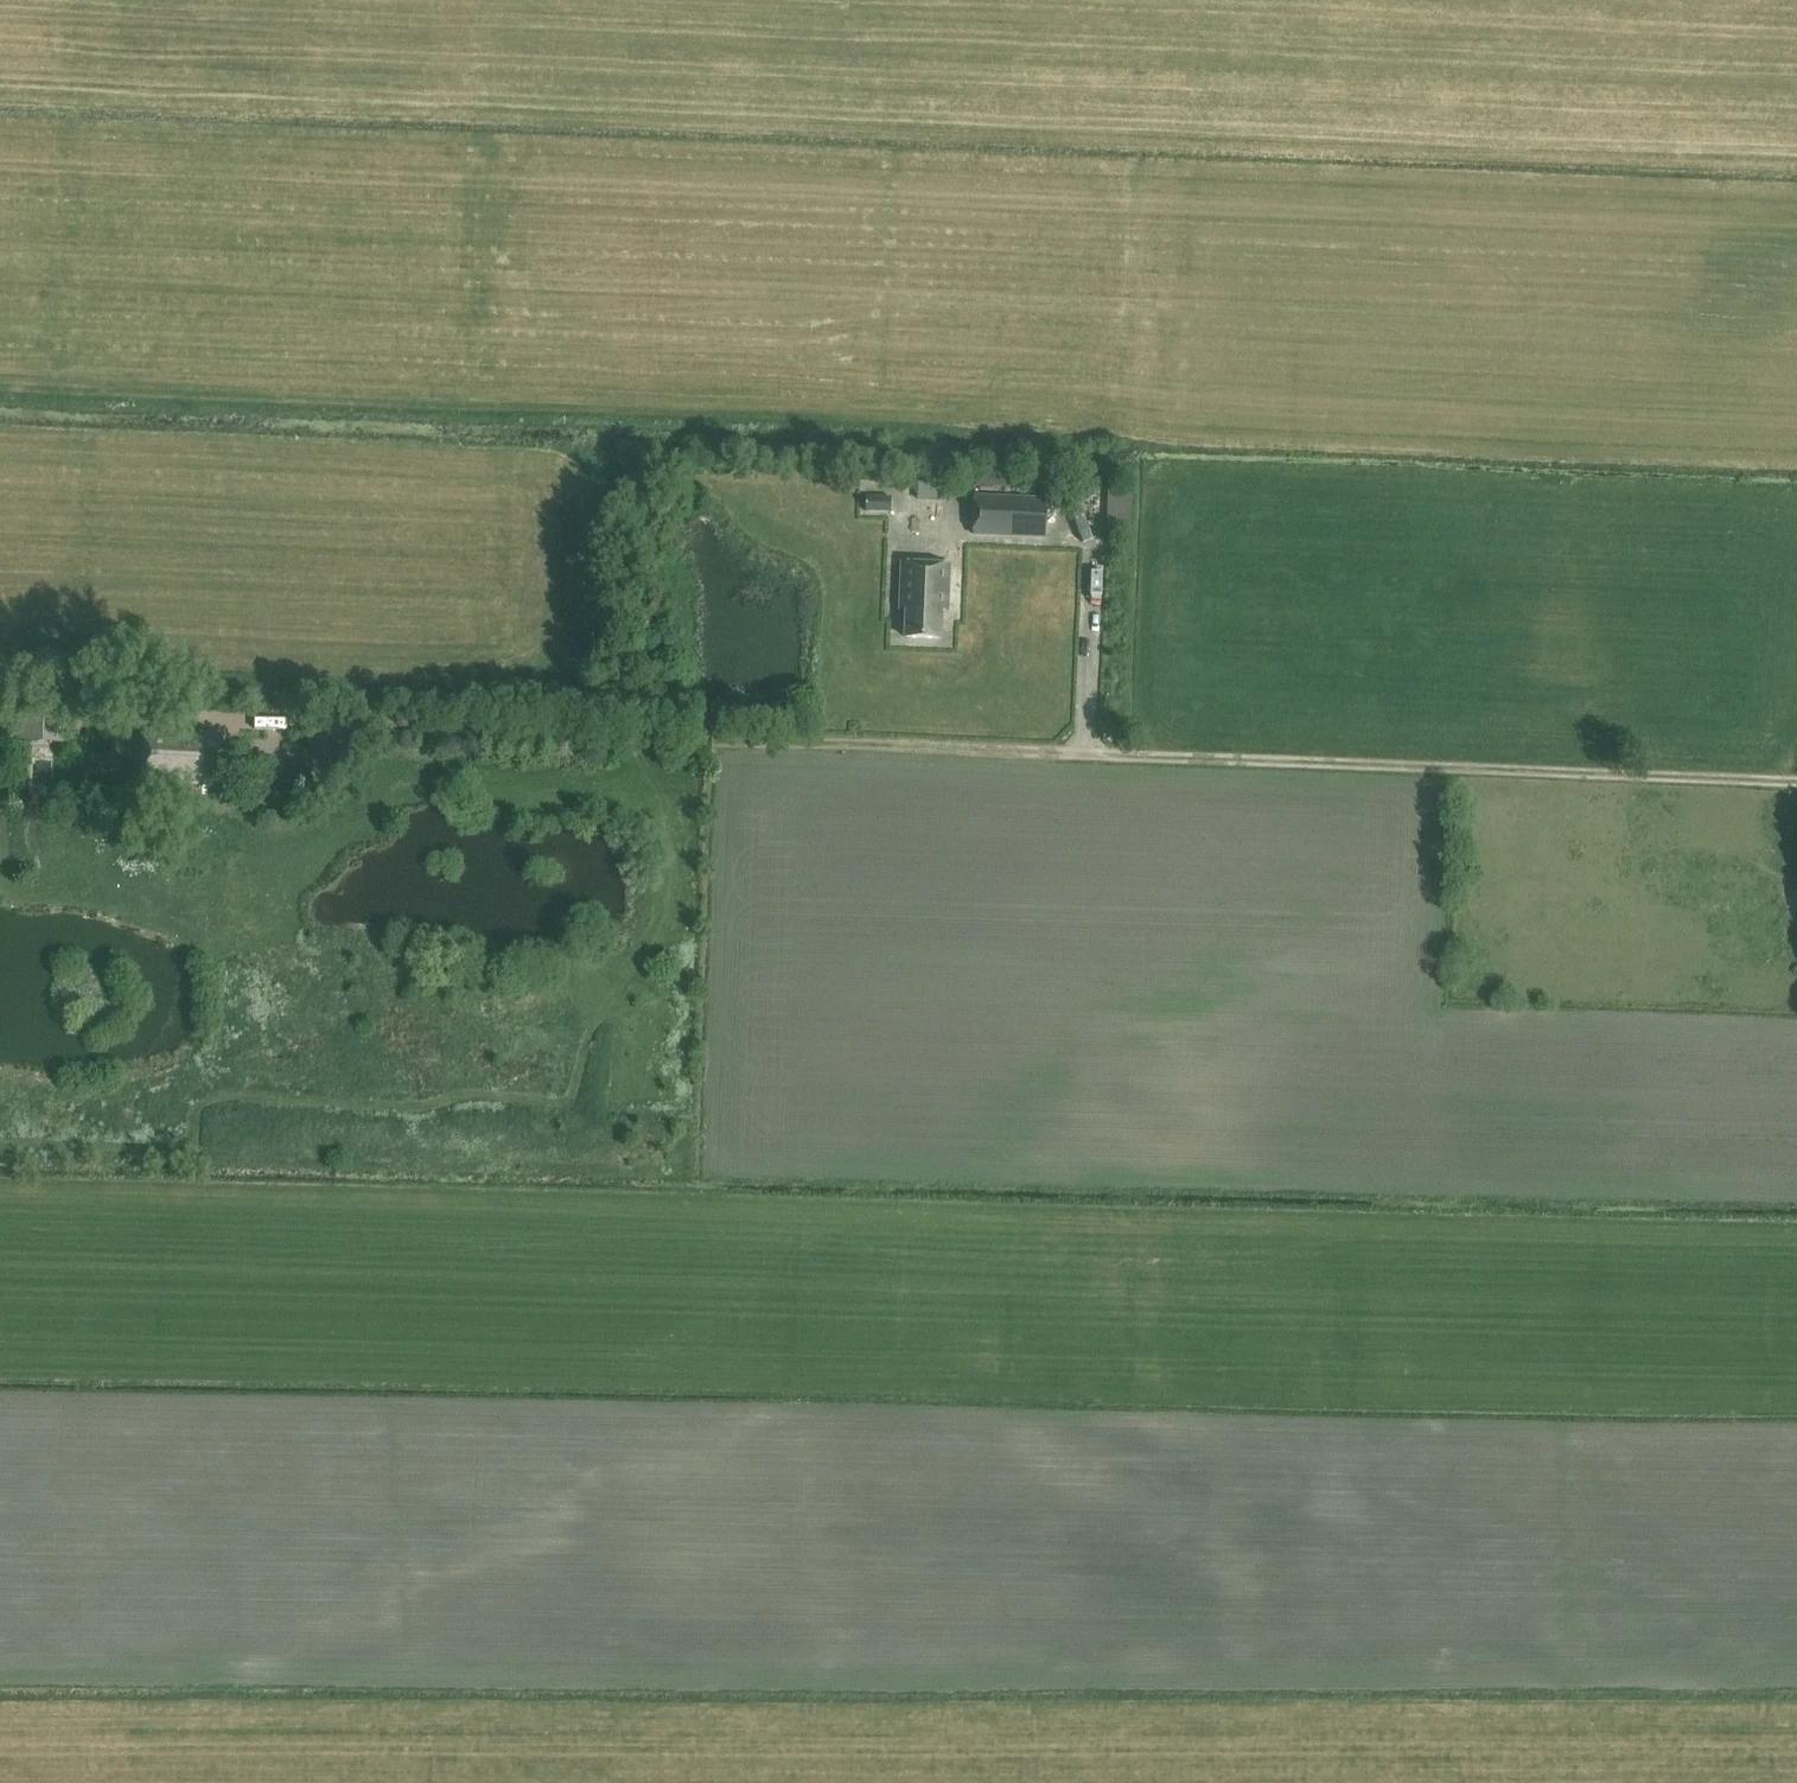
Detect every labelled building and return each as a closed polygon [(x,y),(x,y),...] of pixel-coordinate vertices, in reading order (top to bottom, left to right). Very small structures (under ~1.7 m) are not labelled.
[(919,491),(918,509),(936,509),(937,491),(919,491)] [(1046,539),(1047,499),(975,497),(974,537),(1046,539)] [(948,611),(950,565),(902,563),(900,609),(906,609),(905,637),(940,639),(941,610),(948,611)] [(63,708),(13,707),(12,740),(62,742),(63,708)] [(143,731),(141,783),(203,786),(203,778),(222,779),(225,732),(201,731),(201,734),(143,731)]
